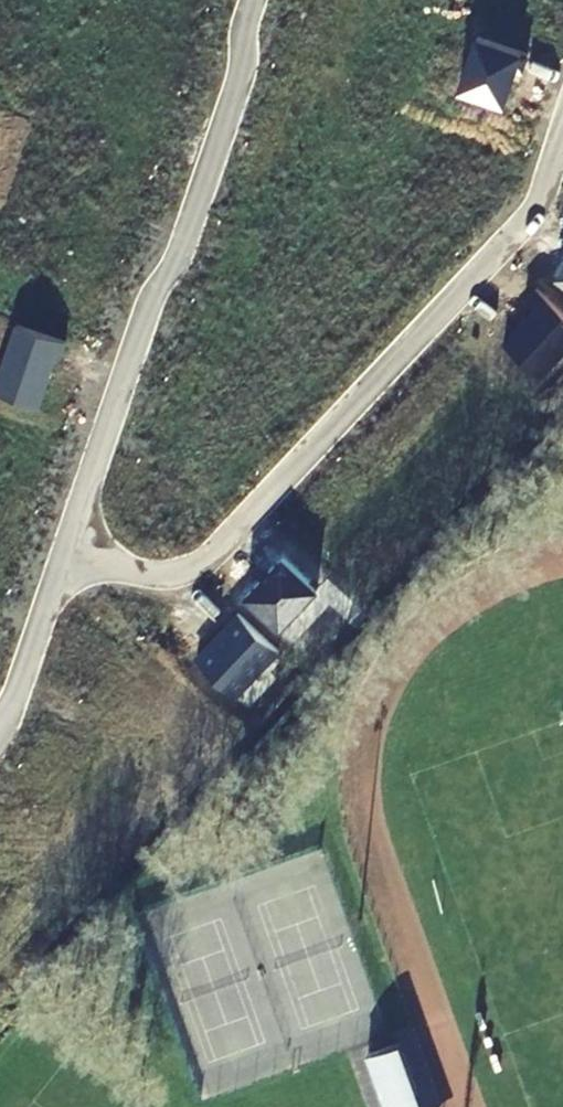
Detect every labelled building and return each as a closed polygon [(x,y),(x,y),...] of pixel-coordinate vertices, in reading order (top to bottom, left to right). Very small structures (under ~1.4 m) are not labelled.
[(364,1054),(384,1106),(420,1106),(396,1043),(364,1054)]
